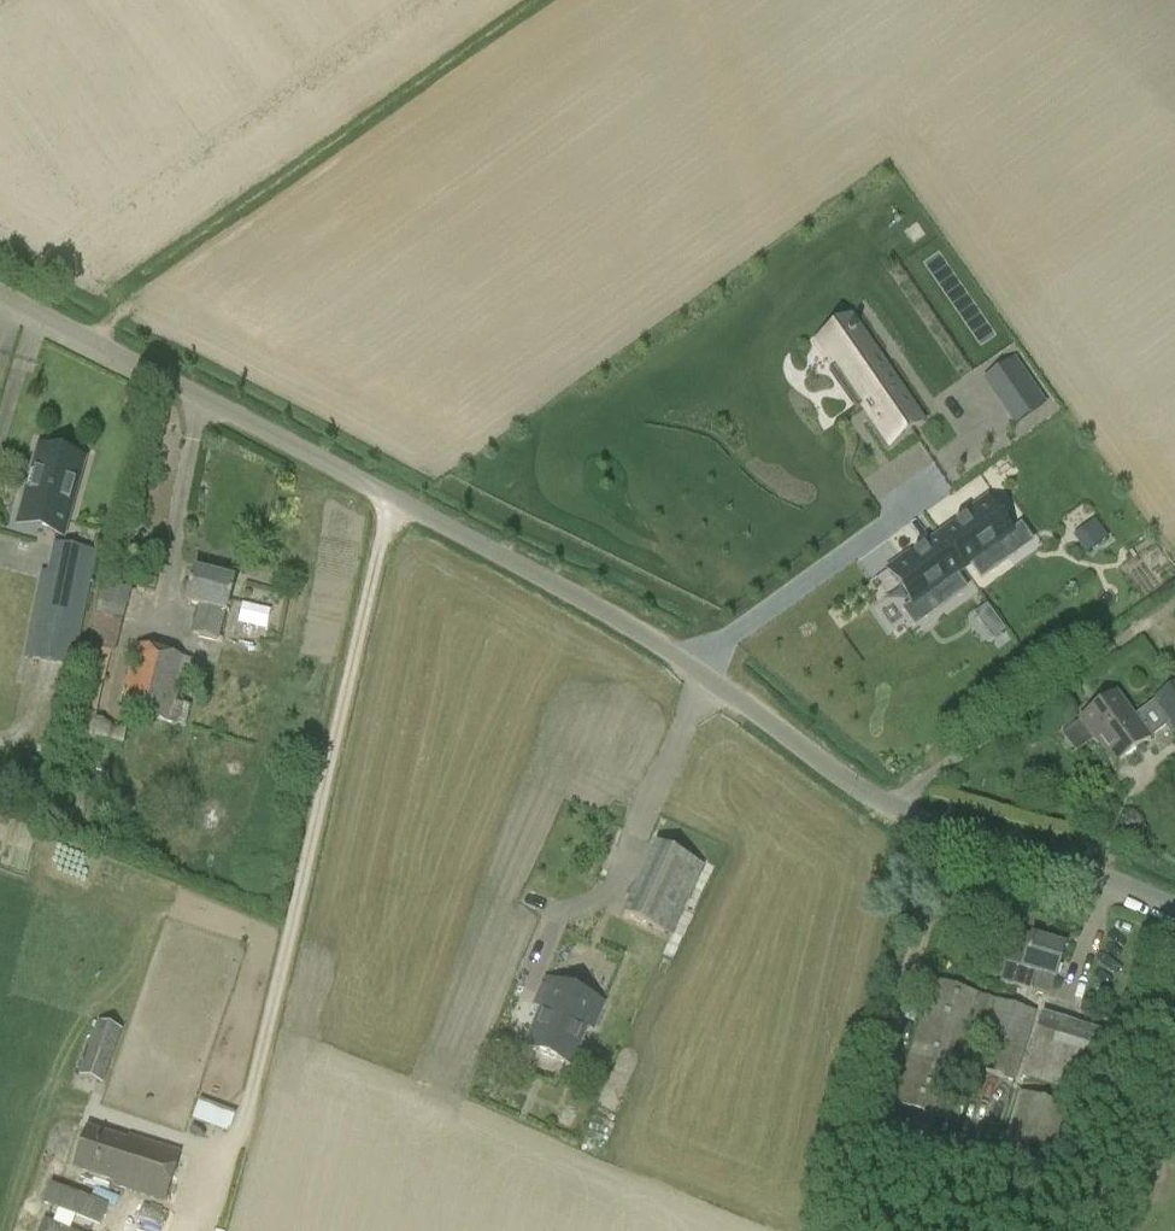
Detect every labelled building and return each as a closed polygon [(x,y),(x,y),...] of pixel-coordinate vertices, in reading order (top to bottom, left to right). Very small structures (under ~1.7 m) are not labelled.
[(861,332),(822,359),(882,447),(921,420),(861,332)] [(1032,385),(1001,406),(1014,425),(1045,404),(1032,385)] [(47,510),(41,534),(65,540),(88,459),(38,445),(22,503),(47,510)] [(974,519),(923,554),(944,585),(995,550),(974,519)] [(1093,530),(1077,542),(1086,553),(1108,537),(1094,519),(1088,524),(1093,530)] [(923,554),(873,589),(894,620),(944,585),(923,554)] [(687,564),(684,572),(709,583),(712,575),(687,564)] [(191,634),(218,640),(233,580),(196,571),(188,602),(199,605),(191,634)] [(73,667),(91,581),(41,572),(24,657),(73,667)] [(128,728),(95,718),(131,590),(104,583),(88,647),(91,648),(74,712),(80,714),(51,824),(98,837),(128,728)] [(270,628),(274,609),(245,602),(241,621),(270,628)] [(986,605),(972,615),(991,640),(1005,630),(986,605)] [(136,645),(121,710),(184,730),(191,707),(186,705),(192,685),(198,687),(204,666),(136,645)] [(1134,717),(1117,694),(1082,720),(1115,764),(1150,738),(1168,725),(1174,734),(1174,686),(1134,717)] [(1165,771),(1174,783),(1174,764),(1165,771)] [(630,915),(679,933),(707,858),(658,840),(630,915)] [(1048,994),(1054,977),(1055,977),(1064,947),(1033,937),(1017,933),(1002,980),(1012,983),(1048,994)] [(594,1028),(605,1001),(547,977),(536,1004),(542,1006),(526,1046),(573,1065),(589,1026),(594,1028)] [(1015,1083),(1033,1026),(1037,1013),(934,980),(896,1103),(941,1118),(957,1124),(964,1103),(947,1098),(965,1041),(981,1046),(974,1070),(1015,1083)] [(1078,1042),(1070,1067),(1101,1077),(1115,1031),(1050,1011),(1044,1031),(1078,1042)] [(97,1019),(84,1075),(111,1081),(124,1026),(97,1019)] [(1019,1092),(998,1162),(1046,1176),(1067,1107),(1019,1092)] [(204,1099),(196,1117),(225,1129),(232,1111),(204,1099)] [(75,1168),(115,1181),(115,1183),(165,1199),(180,1154),(129,1138),(129,1140),(88,1127),(75,1168)] [(52,1184),(44,1204),(100,1225),(107,1206),(52,1184)] [(40,1230),(70,1230),(45,1220),(40,1230)] [(116,1221),(113,1230),(149,1230),(116,1221)]
